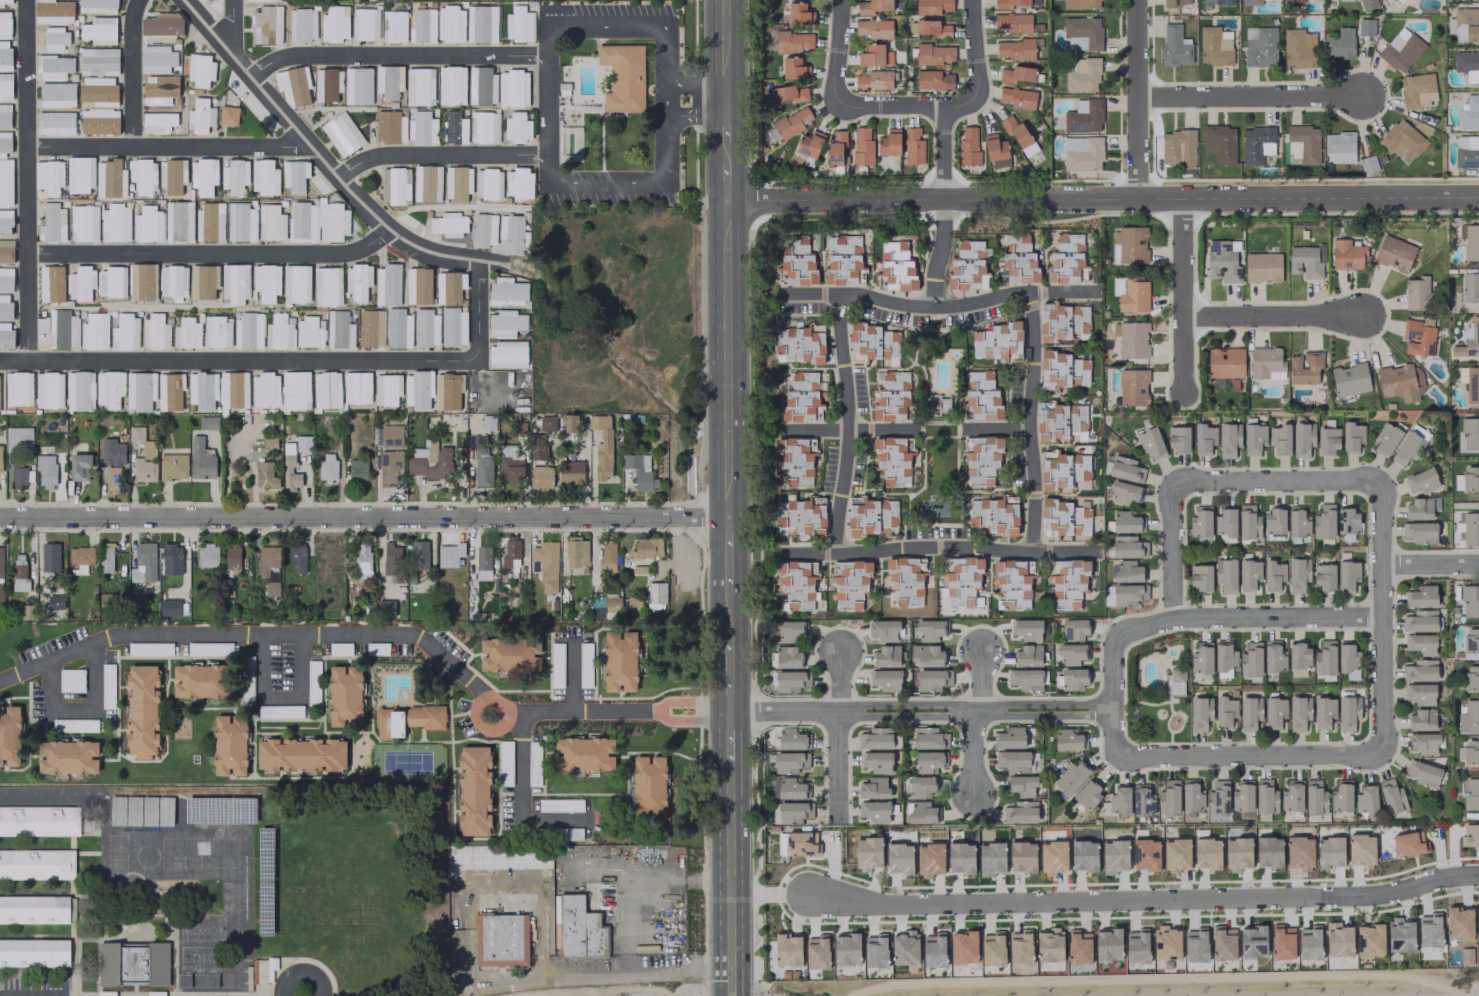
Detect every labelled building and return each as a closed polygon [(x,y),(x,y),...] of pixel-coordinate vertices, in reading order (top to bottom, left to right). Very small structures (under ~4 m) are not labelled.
[(116,13),(116,0),(79,0),(78,12),(116,13)] [(869,1),(857,1),(857,15),(873,14),(873,11),(892,10),(892,0),(869,0),(869,1)] [(916,14),(940,14),(939,10),(952,10),(952,0),(915,0),(916,14)] [(994,9),(1011,9),(1011,4),(1030,5),(1030,0),(995,0),(994,9)] [(1062,8),(1101,8),(1101,0),(1062,0),(1062,8)] [(1362,10),(1377,7),(1376,0),(1360,0),(1362,10)] [(74,22),(73,1),(35,1),(35,23),(74,22)] [(814,23),(813,10),(805,11),(805,2),(787,3),(788,24),(814,23)] [(252,43),(281,44),(282,5),(259,5),(259,11),(253,11),(252,43)] [(321,41),(348,41),(347,5),(326,5),(326,14),(320,14),(321,41)] [(496,5),(466,6),(467,42),(497,41),(496,5)] [(524,5),(511,5),(511,14),(505,14),(505,40),(533,40),(532,11),(524,11),(524,5)] [(437,41),(464,41),(464,6),(437,6),(437,41)] [(316,8),(289,8),(288,41),(315,41),(316,8)] [(378,8),(352,8),(351,39),(378,39),(378,8)] [(1453,8),(1453,18),(1448,18),(1448,32),(1454,32),(1454,41),(1478,40),(1478,8),(1453,8)] [(434,9),(412,9),(413,27),(408,28),(409,42),(435,42),(434,9)] [(406,11),(382,10),(382,42),(405,42),(406,11)] [(10,11),(0,11),(0,38),(10,38),(10,11)] [(141,18),(141,36),(155,36),(155,41),(175,41),(174,35),(182,35),(182,13),(154,13),(154,17),(141,18)] [(1031,13),(994,14),(994,32),(1031,32),(1031,13)] [(116,17),(91,17),(91,23),(80,23),(79,39),(91,39),(91,44),(115,44),(116,17)] [(1100,50),(1101,18),(1063,17),(1062,37),(1067,37),(1067,49),(1100,50)] [(892,38),(891,19),(855,20),(855,34),(868,34),(868,38),(892,38)] [(950,36),(950,24),(939,24),(939,20),(916,19),(915,36),(950,36)] [(1374,35),(1374,19),(1358,19),(1358,35),(1374,35)] [(1181,23),(1162,23),(1162,65),(1191,65),(1191,38),(1180,38),(1181,23)] [(1403,74),(1425,44),(1399,25),(1377,55),(1403,74)] [(1231,65),(1232,31),(1219,31),(1219,26),(1200,26),(1199,64),(1231,65)] [(1276,27),(1244,26),(1244,66),(1276,66),(1276,27)] [(1353,57),(1353,27),(1337,27),(1337,36),(1324,36),(1324,58),(1353,57)] [(44,28),(44,49),(69,48),(69,28),(44,28)] [(1316,66),(1315,32),(1303,33),(1303,28),(1283,29),(1284,67),(1316,66)] [(813,32),(774,32),(774,51),(801,51),(801,47),(812,47),(813,32)] [(1034,59),(1034,40),(996,39),(996,58),(1034,59)] [(0,40),(0,70),(10,70),(10,40),(0,40)] [(600,44),(645,44),(645,110),(600,110),(600,44)] [(891,51),(884,51),(884,44),(865,44),(865,52),(857,52),(857,65),(892,64),(891,51)] [(954,44),(916,45),(916,64),(954,63),(954,44)] [(141,73),(170,73),(170,66),(177,66),(177,51),(170,51),(170,45),(141,46),(141,73)] [(118,74),(117,47),(80,48),(80,75),(118,74)] [(1454,51),(1453,71),(1465,71),(1465,83),(1478,84),(1478,52),(1454,51)] [(193,87),(208,87),(208,80),(213,80),(213,54),(188,54),(187,80),(193,80),(193,87)] [(40,56),(41,78),(65,78),(65,72),(73,71),(73,55),(40,56)] [(800,57),(782,57),(783,78),(809,77),(809,65),(801,66),(800,57)] [(1098,57),(1074,58),(1074,70),(1065,71),(1065,91),(1099,91),(1098,57)] [(999,68),(998,80),(1033,83),(1035,67),(1011,65),(1010,69),(999,68)] [(305,66),(274,71),(277,91),(283,90),(287,108),(312,103),(305,66)] [(402,91),(403,66),(376,66),(375,86),(382,86),(382,100),(397,100),(397,91),(402,91)] [(465,104),(465,66),(438,66),(438,104),(465,104)] [(469,66),(468,105),(495,105),(495,66),(469,66)] [(372,68),(345,67),(344,104),(371,104),(372,68)] [(315,106),(322,105),(322,102),(337,101),(337,92),(342,92),(341,68),(314,69),(315,106)] [(434,105),(433,68),(406,68),(406,105),(434,105)] [(500,70),(500,105),(527,105),(528,70),(500,70)] [(892,70),(867,71),(867,74),(855,75),(855,89),(892,88),(892,70)] [(916,88),(951,89),(951,70),(916,70),(916,88)] [(11,73),(0,73),(0,99),(11,99),(11,73)] [(1403,108),(1429,107),(1428,100),(1435,99),(1434,74),(1401,75),(1403,108)] [(178,75),(143,76),(143,104),(171,104),(171,97),(179,96),(178,75)] [(117,106),(116,77),(80,77),(80,106),(117,106)] [(75,82),(39,83),(40,107),(75,106),(75,82)] [(807,87),(795,88),(795,85),(773,86),(774,102),(807,101),(807,87)] [(998,101),(1010,101),(1010,108),(1035,109),(1035,90),(999,88),(998,101)] [(1465,94),(1466,109),(1458,109),(1458,129),(1478,128),(1478,94),(1465,94)] [(215,107),(208,106),(208,97),(193,97),(193,110),(187,109),(187,131),(207,132),(207,125),(215,126),(215,107)] [(1101,98),(1075,99),(1075,110),(1063,111),(1063,132),(1102,131),(1101,98)] [(10,104),(0,104),(0,128),(10,128),(10,104)] [(239,107),(220,105),(218,124),(236,126),(239,107)] [(801,123),(812,119),(807,107),(772,120),(779,139),(804,130),(801,123)] [(81,109),(80,134),(118,134),(118,109),(81,109)] [(467,143),(466,119),(459,119),(459,109),(444,110),(446,144),(467,143)] [(365,141),(343,110),(319,126),(341,157),(365,141)] [(37,134),(74,134),(74,112),(37,111),(37,134)] [(405,142),(406,112),(376,111),(376,142),(405,142)] [(498,112),(470,111),(470,142),(498,143),(498,112)] [(177,112),(142,113),(143,133),(169,133),(169,125),(177,125),(177,112)] [(530,120),(525,120),(524,113),(504,113),(505,141),(531,140),(530,120)] [(1000,120),(1019,150),(1032,141),(1020,121),(1016,123),(1010,114),(1000,120)] [(1427,141),(1398,116),(1378,140),(1400,159),(1407,151),(1414,157),(1427,141)] [(1215,164),(1235,164),(1234,125),(1202,126),(1203,153),(1215,152),(1215,164)] [(871,126),(853,127),(853,165),(872,165),(871,126)] [(905,164),(923,163),(923,139),(919,139),(919,126),(904,127),(905,164)] [(978,164),(977,126),(958,126),(959,165),(978,164)] [(1274,127),(1242,127),(1242,164),(1274,165),(1274,127)] [(900,154),(899,128),(886,128),(886,136),(878,137),(878,155),(900,154)] [(794,152),(816,159),(824,134),(812,130),(809,137),(800,134),(794,152)] [(844,130),(832,130),(831,143),(828,143),(828,165),(843,165),(844,130)] [(1162,130),(1161,165),(1194,165),(1195,130),(1162,130)] [(11,155),(10,131),(0,131),(0,155),(11,155)] [(1354,132),(1324,132),(1324,153),(1330,153),(1330,163),(1354,162),(1354,132)] [(988,168),(1008,166),(1006,139),(997,140),(996,133),(985,134),(988,168)] [(1455,135),(1455,167),(1478,167),(1478,135),(1455,135)] [(1062,137),(1063,170),(1102,169),(1101,136),(1062,137)] [(1359,158),(1362,173),(1377,170),(1374,154),(1359,158)] [(67,157),(67,191),(94,191),(94,157),(67,157)] [(0,159),(0,206),(12,206),(12,159),(0,159)] [(129,181),(136,181),(136,195),(155,195),(155,159),(130,159),(129,181)] [(186,159),(159,160),(159,186),(165,186),(165,195),(182,194),(181,184),(186,184),(186,159)] [(217,159),(190,159),(190,187),(197,187),(197,197),(212,196),(212,184),(217,184),(217,159)] [(227,195),(243,195),(243,184),(247,184),(248,159),(227,159),(227,166),(221,166),(220,188),(228,188),(227,195)] [(278,193),(278,168),(272,168),(272,159),(251,159),(252,194),(278,193)] [(97,160),(96,196),(126,197),(126,169),(121,169),(121,160),(97,160)] [(34,161),(35,188),(46,188),(46,196),(58,196),(58,186),(63,186),(63,161),(34,161)] [(289,194),(304,194),(304,177),(309,177),(308,161),(282,161),(282,187),(288,187),(289,194)] [(413,201),(440,201),(441,165),(414,165),(413,201)] [(466,201),(467,193),(471,193),(472,167),(446,166),(445,201),(466,201)] [(409,167),(382,168),(382,203),(410,203),(409,167)] [(531,197),(532,169),(506,168),(505,197),(531,197)] [(475,169),(475,198),(501,198),(502,169),(475,169)] [(290,241),(318,242),(318,241),(342,241),(342,234),(349,234),(349,209),(342,209),(342,203),(325,203),(325,197),(319,197),(319,203),(290,202),(290,241)] [(65,208),(58,208),(58,201),(43,201),(43,217),(37,218),(37,241),(65,241),(65,208)] [(193,242),(193,201),(166,201),(165,241),(193,242)] [(224,241),(224,202),(197,202),(197,241),(224,241)] [(107,204),(107,210),(100,210),(101,241),(130,241),(129,203),(107,204)] [(255,240),(254,204),(227,204),(227,240),(255,240)] [(258,204),(259,239),(285,239),(285,214),(278,214),(278,204),(258,204)] [(71,241),(98,240),(97,205),(70,205),(71,241)] [(140,206),(140,214),(134,214),(133,240),(162,241),(163,207),(140,206)] [(11,234),(11,210),(0,210),(0,234),(11,234)] [(466,216),(459,216),(459,212),(440,212),(440,217),(429,217),(429,232),(442,232),(442,236),(467,235),(466,216)] [(473,246),(495,246),(496,214),(474,214),(473,246)] [(523,215),(499,214),(498,239),(504,239),(504,254),(522,255),(523,215)] [(1458,225),(1459,238),(1464,238),(1464,260),(1478,260),(1478,225),(1458,225)] [(1146,227),(1111,228),(1112,243),(1118,242),(1118,262),(1147,262),(1146,227)] [(1037,282),(1036,250),(1029,250),(1028,232),(1001,233),(1002,283),(1037,282)] [(1047,282),(1084,282),(1084,234),(1056,233),(1056,252),(1048,252),(1047,282)] [(1405,273),(1416,247),(1383,233),(1372,259),(1405,273)] [(815,284),(815,252),(807,253),(807,234),(789,234),(789,254),(780,254),(780,272),(785,272),(785,285),(815,284)] [(860,235),(826,235),(826,284),(864,284),(864,266),(860,266),(860,235)] [(0,240),(0,262),(13,262),(13,239),(0,240)] [(1349,239),(1332,239),(1331,269),(1362,270),(1362,258),(1366,258),(1366,245),(1349,245),(1349,239)] [(915,290),(915,259),(907,259),(907,240),(880,241),(880,276),(884,276),(885,290),(915,290)] [(987,289),(987,271),(983,271),(984,256),(990,256),(990,248),(983,248),(983,240),(957,240),(957,258),(947,258),(947,288),(987,289)] [(1241,282),(1241,265),(1236,265),(1235,250),(1229,251),(1229,240),(1206,240),(1207,278),(1220,278),(1220,283),(1241,282)] [(1321,278),(1321,250),(1317,250),(1317,246),(1288,246),(1288,274),(1301,274),(1301,278),(1321,278)] [(1281,281),(1280,252),(1244,253),(1245,282),(1281,281)] [(156,300),(157,264),(131,263),(129,299),(156,300)] [(400,264),(382,263),(382,268),(376,268),(375,304),(400,305),(400,264)] [(248,264),(221,264),(221,298),(228,298),(228,305),(244,305),(244,298),(248,298),(248,264)] [(345,264),(345,292),(351,292),(351,302),(366,302),(366,286),(371,286),(371,265),(345,264)] [(39,266),(40,302),(64,301),(63,265),(39,266)] [(187,299),(187,265),(160,265),(160,296),(173,296),(173,299),(187,299)] [(190,299),(214,298),(214,288),(219,288),(218,265),(190,265),(190,299)] [(252,265),(253,290),(259,290),(259,303),(274,303),(274,294),(280,293),(279,265),(252,265)] [(310,265),(283,265),(282,302),(309,302),(310,265)] [(90,299),(90,288),(95,288),(95,266),(75,266),(76,273),(67,273),(67,300),(90,299)] [(98,270),(97,296),(126,296),(126,266),(105,266),(105,270),(98,270)] [(0,267),(0,292),(12,293),(13,268),(0,267)] [(314,306),(341,305),(341,267),(313,268),(314,306)] [(431,268),(407,267),(406,303),(430,304),(431,268)] [(437,304),(460,303),(460,288),(466,288),(465,272),(436,272),(437,304)] [(1462,273),(1462,306),(1478,306),(1478,272),(1462,273)] [(1428,275),(1416,275),(1416,279),(1405,279),(1404,309),(1432,310),(1432,292),(1428,292),(1428,275)] [(512,277),(490,276),(490,305),(527,306),(527,282),(512,282),(512,277)] [(1148,311),(1148,278),(1124,278),(1124,294),(1117,294),(1117,312),(1148,311)] [(11,319),(11,294),(0,294),(0,319),(11,319)] [(1041,302),(1039,340),(1069,341),(1070,332),(1088,333),(1089,305),(1071,305),(1071,306),(1057,305),(1057,303),(1041,302)] [(387,346),(411,346),(411,314),(405,314),(405,308),(387,308),(387,346)] [(466,346),(466,308),(441,309),(441,346),(466,346)] [(69,309),(50,309),(49,347),(77,347),(78,315),(69,315),(69,309)] [(383,347),(384,310),(359,309),(358,346),(383,347)] [(354,323),(347,323),(348,310),(327,310),(327,348),(353,348),(354,323)] [(438,310),(414,310),(414,346),(439,346),(438,310)] [(514,337),(514,330),(526,330),(527,314),(515,314),(515,311),(489,311),(488,336),(514,337)] [(81,322),(80,348),(107,349),(108,313),(86,312),(86,323),(81,322)] [(234,347),(262,348),(263,312),(234,312),(234,347)] [(110,327),(111,348),(138,348),(138,314),(117,314),(117,327),(110,327)] [(163,314),(143,314),(142,348),(169,348),(169,324),(163,323),(163,314)] [(293,349),(294,314),(271,314),(271,323),(266,323),(265,348),(293,349)] [(1470,316),(1470,339),(1463,339),(1463,345),(1449,346),(1450,355),(1478,355),(1478,315),(1470,316)] [(231,317),(204,316),(203,346),(230,347),(231,317)] [(296,346),(323,346),(323,328),(316,328),(317,317),(296,317),(296,346)] [(200,318),(178,318),(178,326),(173,326),(173,347),(200,347),(200,318)] [(1401,339),(1405,340),(1404,353),(1431,355),(1435,321),(1403,318),(1401,339)] [(972,357),(998,357),(998,362),(1006,362),(1006,353),(1021,353),(1021,319),(991,320),(991,330),(972,330),(972,357)] [(823,362),(824,324),(803,324),(803,320),(775,320),(774,362),(823,362)] [(1147,358),(1148,322),(1119,321),(1118,357),(1147,358)] [(12,322),(0,322),(0,347),(12,347),(12,322)] [(899,331),(879,330),(880,323),(851,322),(850,362),(867,362),(867,357),(889,358),(889,365),(898,366),(899,331)] [(526,341),(488,342),(488,368),(526,368),(526,341)] [(1208,347),(1207,377),(1243,377),(1243,348),(1208,347)] [(1250,348),(1251,379),(1284,378),(1284,359),(1281,359),(1280,347),(1250,348)] [(1322,352),(1301,352),(1301,355),(1288,356),(1289,383),(1318,383),(1317,368),(1322,368),(1322,352)] [(1330,368),(1335,396),(1370,390),(1365,362),(1330,368)] [(1379,397),(1400,394),(1401,403),(1423,400),(1419,367),(1412,368),(1411,364),(1376,368),(1379,397)] [(1466,403),(1478,403),(1478,366),(1465,367),(1466,403)] [(1147,369),(1119,369),(1119,405),(1148,405),(1147,369)] [(964,371),(965,420),(1001,419),(1000,387),(993,388),(992,370),(964,371)] [(66,372),(67,410),(94,410),(93,371),(66,372)] [(119,409),(118,395),(124,395),(124,371),(96,372),(97,409),(119,409)] [(248,408),(247,371),(219,372),(220,408),(248,408)] [(309,371),(281,372),(282,409),(310,409),(309,371)] [(313,372),(314,408),(341,407),(339,371),(313,372)] [(370,403),(371,372),(344,371),(343,402),(370,403)] [(433,372),(404,371),(404,408),(429,409),(429,397),(432,397),(433,372)] [(780,421),(822,420),(821,403),(818,403),(817,389),(824,389),(824,381),(817,381),(817,371),(787,372),(787,391),(778,391),(780,421)] [(909,371),(874,372),(874,380),(882,380),(882,390),(871,390),(872,420),(904,420),(904,406),(909,406),(909,371)] [(5,405),(32,405),(32,372),(5,372),(5,405)] [(63,407),(62,372),(35,372),(36,407),(63,407)] [(151,412),(151,400),(155,400),(155,372),(126,372),(126,411),(151,412)] [(217,372),(187,373),(188,403),(195,403),(195,411),(213,410),(213,400),(217,400),(217,372)] [(183,409),(182,373),(157,374),(159,410),(183,409)] [(279,405),(278,373),(251,374),(252,406),(279,405)] [(459,410),(459,392),(463,392),(463,374),(435,373),(434,409),(459,410)] [(401,375),(374,374),(374,405),(396,405),(397,396),(401,396),(401,375)] [(1086,405),(1054,404),(1054,400),(1038,400),(1037,438),(1077,439),(1076,441),(1086,441),(1086,405)] [(482,430),(494,429),(494,414),(481,415),(482,430)] [(576,414),(561,414),(561,432),(577,432),(576,414)] [(594,443),(594,478),(611,478),(611,415),(589,415),(590,429),(601,429),(601,443),(594,443)] [(199,428),(217,429),(217,416),(199,416),(199,428)] [(555,416),(539,416),(539,430),(555,430),(555,416)] [(1219,457),(1235,458),(1235,448),(1240,448),(1240,423),(1228,423),(1229,416),(1219,416),(1219,457)] [(1462,418),(1462,452),(1478,452),(1478,418),(1462,418)] [(1308,457),(1308,446),(1314,446),(1314,422),(1292,423),(1293,457),(1308,457)] [(1385,458),(1402,432),(1386,422),(1370,447),(1385,458)] [(1194,454),(1210,454),(1210,445),(1215,445),(1216,426),(1205,426),(1205,423),(1195,423),(1194,454)] [(1244,423),(1243,455),(1259,455),(1259,445),(1265,445),(1265,423),(1244,423)] [(1290,455),(1290,423),(1279,423),(1279,427),(1268,427),(1268,445),(1274,445),(1274,455),(1290,455)] [(1364,443),(1364,423),(1342,423),(1342,452),(1358,453),(1358,443),(1364,443)] [(1427,439),(1430,432),(1412,424),(1409,431),(1427,439)] [(402,425),(374,425),(374,486),(388,486),(388,483),(396,483),(396,473),(402,473),(402,425)] [(1142,452),(1148,450),(1152,460),(1167,454),(1155,425),(1135,434),(1142,452)] [(143,426),(129,426),(129,441),(143,442),(142,459),(155,459),(155,440),(143,440),(143,426)] [(1188,426),(1169,426),(1169,453),(1189,453),(1188,426)] [(5,427),(6,452),(32,452),(32,427),(5,427)] [(1339,452),(1339,427),(1317,428),(1317,453),(1339,452)] [(1402,466),(1408,457),(1413,460),(1425,441),(1408,430),(1390,458),(1402,466)] [(190,478),(214,478),(215,449),(203,449),(203,435),(190,435),(190,478)] [(492,485),(491,456),(485,456),(485,435),(474,435),(474,485),(492,485)] [(543,459),(543,436),(529,436),(529,459),(543,459)] [(1000,436),(970,437),(971,452),(965,453),(966,486),(993,486),(993,467),(1001,466),(1000,436)] [(102,464),(124,465),(125,443),(116,443),(116,438),(102,437),(102,464)] [(811,486),(812,456),(815,456),(815,438),(776,437),(775,488),(791,488),(791,486),(811,486)] [(913,437),(873,437),(872,469),(883,469),(882,486),(909,486),(909,455),(912,455),(913,437)] [(282,443),(283,489),(301,489),(301,473),(294,473),(293,442),(282,443)] [(522,479),(523,452),(507,452),(507,456),(499,456),(498,478),(522,479)] [(90,453),(70,453),(69,480),(90,480),(90,453)] [(336,480),(335,453),(318,453),(319,481),(336,480)] [(55,454),(36,455),(37,487),(55,486),(55,454)] [(159,479),(187,479),(187,454),(159,454),(159,479)] [(649,454),(621,454),(621,468),(633,467),(634,490),(657,490),(657,478),(650,478),(649,454)] [(1089,454),(1056,454),(1056,458),(1041,458),(1041,489),(1071,489),(1071,480),(1089,480),(1089,454)] [(1134,465),(1135,460),(1112,454),(1108,475),(1141,483),(1145,468),(1134,465)] [(132,480),(156,480),(156,459),(133,459),(132,480)] [(366,459),(348,459),(348,484),(366,484),(366,459)] [(279,487),(278,476),(272,476),(271,461),(255,461),(255,488),(279,487)] [(559,483),(582,484),(583,461),(560,461),(559,483)] [(26,465),(12,465),(12,485),(27,484),(26,465)] [(1420,488),(1422,493),(1439,485),(1431,465),(1403,477),(1409,493),(1420,488)] [(106,490),(120,490),(119,466),(105,467),(106,490)] [(552,466),(531,466),(530,487),(552,487),(552,466)] [(1463,466),(1463,491),(1478,490),(1478,466),(1463,466)] [(1127,505),(1128,500),(1137,502),(1141,486),(1113,480),(1108,500),(1127,505)] [(824,536),(824,497),(806,497),(806,500),(794,500),(794,490),(785,490),(785,501),(776,501),(776,535),(796,535),(796,540),(807,540),(807,536),(824,536)] [(897,500),(865,499),(865,496),(848,496),(848,535),(889,535),(889,528),(897,528),(897,500)] [(1018,534),(1017,503),(1002,503),(1002,496),(975,496),(975,500),(968,500),(968,526),(987,525),(988,534),(1018,534)] [(1405,519),(1431,518),(1431,499),(1405,499),(1405,519)] [(1058,534),(1089,534),(1090,502),(1041,502),(1041,538),(1058,538),(1058,534)] [(1313,538),(1334,538),(1334,503),(1318,503),(1318,515),(1313,515),(1313,538)] [(1260,538),(1259,515),(1254,515),(1254,504),(1238,504),(1239,538),(1260,538)] [(1210,505),(1195,505),(1195,516),(1189,516),(1190,537),(1211,536),(1210,505)] [(1309,515),(1303,515),(1303,505),(1288,505),(1288,536),(1309,536),(1309,515)] [(1215,515),(1216,542),(1235,541),(1235,507),(1219,507),(1219,515),(1215,515)] [(1284,509),(1263,509),(1264,533),(1285,533),(1284,509)] [(1113,531),(1143,532),(1143,516),(1129,516),(1129,510),(1113,510),(1113,531)] [(1463,546),(1478,546),(1478,512),(1462,512),(1463,546)] [(1436,543),(1436,522),(1402,522),(1402,538),(1412,538),(1412,543),(1436,543)] [(1147,541),(1135,541),(1136,535),(1112,535),(1112,556),(1147,557),(1147,541)] [(588,538),(566,537),(565,565),(587,565),(588,538)] [(519,539),(503,538),(503,567),(519,567),(519,539)] [(661,556),(661,538),(634,538),(634,556),(661,556)] [(427,540),(410,540),(410,569),(428,568),(427,540)] [(401,582),(402,546),(391,546),(391,541),(383,541),(383,574),(390,574),(389,582),(401,582)] [(531,560),(540,560),(539,592),(556,593),(557,541),(538,541),(538,546),(531,546),(531,560)] [(58,571),(59,543),(42,542),(41,571),(58,571)] [(134,543),(135,567),(129,568),(129,582),(156,581),(155,542),(134,543)] [(371,579),(369,542),(354,543),(356,579),(371,579)] [(615,571),(615,542),(600,542),(600,572),(615,571)] [(162,544),(162,574),(181,574),(181,543),(162,544)] [(225,573),(239,573),(240,544),(226,543),(225,573)] [(112,544),(99,544),(99,572),(112,572),(112,544)] [(197,545),(197,566),(217,566),(217,544),(197,545)] [(438,567),(457,567),(457,556),(464,556),(464,544),(437,544),(438,567)] [(490,545),(475,545),(476,579),(490,579),(490,545)] [(278,596),(278,546),(258,546),(258,577),(264,577),(264,595),(278,596)] [(291,546),(291,572),(305,572),(305,546),(291,546)] [(86,573),(86,564),(94,564),(93,547),(68,547),(68,566),(77,566),(77,574),(86,573)] [(28,591),(28,581),(25,581),(25,554),(13,554),(12,590),(28,591)] [(983,559),(952,556),(950,573),(946,573),(945,588),(939,587),(938,595),(948,596),(947,604),(981,608),(982,598),(974,597),(974,589),(980,590),(983,559)] [(925,558),(887,557),(887,587),(895,587),(895,596),(906,597),(906,606),(922,606),(922,575),(925,575),(925,558)] [(1214,582),(1221,582),(1221,593),(1235,593),(1236,559),(1214,558),(1214,582)] [(1288,592),(1304,593),(1304,581),(1309,581),(1309,558),(1288,558),(1288,592)] [(1142,566),(1134,566),(1134,559),(1114,559),(1114,581),(1142,581),(1142,566)] [(1079,609),(1079,590),(1087,590),(1087,560),(1057,560),(1057,574),(1047,574),(1047,590),(1054,590),(1054,609),(1079,609)] [(1239,591),(1255,591),(1255,580),(1260,581),(1261,561),(1239,560),(1239,591)] [(1279,591),(1279,581),(1285,581),(1285,560),(1264,560),(1263,591),(1279,591)] [(808,561),(779,561),(779,610),(813,610),(813,596),(813,576),(808,576),(808,561)] [(861,610),(861,593),(869,593),(869,561),(833,561),(833,610),(861,610)] [(1337,592),(1353,592),(1353,582),(1358,582),(1359,561),(1338,561),(1337,592)] [(1211,564),(1191,565),(1191,591),(1211,591),(1211,564)] [(1334,564),(1314,564),(1314,590),(1334,589),(1334,564)] [(665,603),(666,582),(647,582),(647,603),(665,603)] [(1147,584),(1113,585),(1113,606),(1136,605),(1136,600),(1147,600),(1147,584)] [(1436,606),(1436,584),(1419,584),(1419,591),(1405,591),(1405,606),(1436,606)] [(1478,618),(1478,585),(1461,585),(1461,618),(1478,618)] [(48,609),(63,608),(63,594),(48,595),(48,609)] [(604,611),(620,611),(620,597),(604,597),(604,611)] [(179,598),(159,599),(160,616),(180,615),(179,598)] [(639,599),(629,599),(629,613),(640,612),(639,599)] [(394,600),(376,600),(377,614),(394,614),(394,600)] [(1436,631),(1436,609),(1413,610),(1413,615),(1402,616),(1402,632),(1436,631)] [(1010,635),(1020,635),(1020,641),(1041,641),(1041,620),(1010,619),(1010,635)] [(1086,619),(1062,619),(1062,640),(1086,640),(1086,619)] [(803,620),(774,621),(774,643),(803,642),(803,620)] [(898,620),(868,620),(868,635),(878,636),(878,642),(898,642),(898,620)] [(937,641),(937,635),(944,635),(944,620),(917,620),(917,641),(937,641)] [(1478,659),(1478,628),(1463,629),(1464,659),(1478,659)] [(605,632),(636,632),(636,691),(605,691),(605,632)] [(1435,634),(1404,634),(1404,650),(1415,650),(1415,655),(1435,656),(1435,634)] [(481,639),(541,639),(540,670),(481,670),(481,639)] [(1314,651),(1313,674),(1334,675),(1335,640),(1319,639),(1319,651),(1314,651)] [(1215,673),(1221,673),(1221,675),(1231,675),(1230,668),(1236,668),(1236,650),(1231,650),(1230,640),(1214,640),(1215,673)] [(1286,670),(1285,650),(1280,650),(1280,640),(1264,640),(1264,671),(1286,670)] [(1212,642),(1196,641),(1195,652),(1190,652),(1190,673),(1211,673),(1212,642)] [(1240,652),(1239,675),(1260,676),(1261,641),(1245,641),(1244,653),(1240,652)] [(172,654),(171,642),(127,643),(127,655),(172,654)] [(231,642),(187,642),(187,654),(231,654),(231,642)] [(351,642),(329,643),(329,655),(351,654),(351,642)] [(388,643),(366,643),(366,654),(388,654),(388,643)] [(562,643),(550,643),(551,678),(556,677),(557,686),(563,686),(562,643)] [(591,643),(579,643),(579,673),(585,673),(585,679),(591,679),(591,643)] [(1057,664),(1086,663),(1086,643),(1057,644),(1057,664)] [(1288,644),(1288,667),(1310,667),(1309,643),(1288,644)] [(1338,673),(1345,673),(1345,679),(1359,679),(1359,650),(1353,650),(1353,643),(1338,643),(1338,673)] [(912,666),(942,666),(941,644),(912,645),(912,666)] [(1016,666),(1041,665),(1041,644),(1016,645),(1016,666)] [(799,646),(776,645),(775,667),(799,667),(799,646)] [(899,647),(873,646),(872,666),(899,666),(899,647)] [(253,690),(252,656),(241,656),(242,691),(253,690)] [(1436,659),(1413,659),(1413,665),(1402,665),(1402,681),(1436,681),(1436,659)] [(318,660),(307,660),(307,689),(319,689),(318,660)] [(129,666),(156,666),(157,753),(129,753),(129,666)] [(173,666),(232,666),(232,697),(173,697),(173,666)] [(1465,666),(1465,691),(1478,691),(1478,666),(1465,666)] [(329,667),(361,667),(361,727),(329,727),(329,667)] [(1184,695),(1184,667),(1168,667),(1167,695),(1184,695)] [(1062,690),(1085,690),(1086,668),(1061,668),(1061,676),(1054,675),(1054,684),(1062,685),(1062,690)] [(1290,676),(1307,676),(1306,668),(1290,668),(1290,676)] [(83,669),(59,669),(59,691),(83,691),(83,669)] [(879,691),(900,691),(901,670),(869,669),(869,685),(879,685),(879,691)] [(951,669),(917,670),(917,691),(940,690),(939,685),(951,685),(951,669)] [(1041,669),(1006,670),(1007,685),(1018,685),(1018,691),(1042,690),(1041,669)] [(776,692),(798,691),(798,686),(810,686),(810,671),(775,672),(776,692)] [(1434,705),(1435,684),(1404,684),(1403,699),(1414,699),(1414,705),(1434,705)] [(1338,731),(1354,731),(1353,719),(1359,719),(1359,696),(1338,696),(1338,731)] [(1212,720),(1211,697),(1190,697),(1191,732),(1206,732),(1206,720),(1212,720)] [(1215,727),(1230,727),(1231,717),(1236,717),(1237,697),(1215,697),(1215,727)] [(1239,697),(1240,731),(1255,731),(1255,720),(1261,720),(1261,697),(1239,697)] [(1264,728),(1280,729),(1280,718),(1286,718),(1286,698),(1265,697),(1264,728)] [(1310,697),(1289,697),(1289,731),(1305,731),(1304,720),(1310,720),(1310,697)] [(1335,697),(1314,697),(1313,728),(1329,729),(1330,718),(1335,718),(1335,697)] [(1464,700),(1464,713),(1457,713),(1458,734),(1478,733),(1478,700),(1464,700)] [(302,705),(258,705),(258,717),(302,717),(302,705)] [(20,766),(0,766),(0,706),(20,706),(20,766)] [(420,729),(421,726),(421,709),(421,706),(445,706),(444,729),(420,729)] [(1434,730),(1435,709),(1410,708),(1410,729),(1434,730)] [(403,738),(403,709),(375,709),(375,738),(403,738)] [(405,709),(421,709),(421,726),(405,725),(405,709)] [(215,717),(246,717),(246,776),(215,776),(215,717)] [(96,719),(64,719),(64,730),(96,729),(96,719)] [(993,732),(993,747),(1024,747),(1024,726),(1003,726),(1003,732),(993,732)] [(778,749),(809,750),(809,733),(795,733),(795,727),(779,727),(778,749)] [(892,727),(868,727),(869,733),(858,733),(858,749),(899,748),(899,734),(892,735),(892,727)] [(948,732),(936,732),(937,727),(914,727),(913,748),(948,749),(948,732)] [(1055,750),(1082,750),(1082,733),(1074,733),(1074,728),(1054,729),(1055,750)] [(1441,733),(1410,733),(1410,749),(1417,749),(1417,754),(1435,755),(1435,747),(1441,747),(1441,733)] [(555,739),(614,740),(614,771),(555,770),(555,739)] [(511,778),(512,741),(500,740),(499,778),(511,778)] [(1463,740),(1463,765),(1478,764),(1478,740),(1463,740)] [(257,741),(346,741),(346,768),(257,769),(257,741)] [(39,742),(99,742),(98,773),(39,773),(39,742)] [(461,748),(489,748),(490,835),(462,835),(461,748)] [(1029,750),(994,751),(995,766),(1005,766),(1005,772),(1029,771),(1029,750)] [(915,752),(915,773),(936,773),(936,767),(943,767),(943,751),(915,752)] [(808,752),(774,752),(774,773),(797,773),(797,768),(808,768),(808,752)] [(891,752),(860,752),(861,768),(870,768),(870,773),(892,773),(891,752)] [(634,756),(665,756),(665,816),(634,815),(634,756)] [(1052,781),(1065,796),(1092,772),(1078,757),(1052,781)] [(1442,770),(1409,758),(1403,777),(1436,788),(1442,770)] [(1036,775),(1006,776),(1007,796),(1033,795),(1033,786),(1037,786),(1036,775)] [(888,777),(867,776),(867,782),(858,782),(858,798),(887,798),(888,777)] [(932,776),(909,777),(909,798),(933,797),(932,776)] [(772,799),(805,798),(805,782),(794,783),(794,777),(771,777),(772,799)] [(1400,786),(1395,788),(1392,777),(1377,781),(1387,815),(1407,809),(1400,786)] [(1182,810),(1203,809),(1203,788),(1197,788),(1197,778),(1182,779),(1182,810)] [(1277,812),(1277,789),(1271,789),(1271,778),(1255,779),(1256,813),(1277,812)] [(1478,810),(1478,778),(1464,779),(1464,810),(1478,810)] [(1072,797),(1087,811),(1104,794),(1088,779),(1072,797)] [(1178,779),(1163,779),(1163,790),(1157,790),(1158,814),(1179,813),(1178,779)] [(1228,779),(1212,780),(1212,791),(1206,791),(1207,815),(1228,814),(1228,779)] [(1253,780),(1237,779),(1237,790),(1232,790),(1231,811),(1252,811),(1253,780)] [(1302,810),(1301,779),(1282,779),(1283,811),(1302,810)] [(1326,790),(1321,790),(1320,779),(1304,779),(1305,814),(1326,813),(1326,790)] [(1351,811),(1351,779),(1335,779),(1335,790),(1330,790),(1330,811),(1351,811)] [(1154,815),(1154,794),(1148,794),(1148,783),(1133,784),(1133,815),(1154,815)] [(1367,811),(1367,818),(1377,818),(1376,784),(1359,784),(1359,793),(1354,794),(1355,812),(1367,811)] [(1108,815),(1130,814),(1129,786),(1114,786),(1114,794),(1108,794),(1108,815)] [(124,796),(109,796),(110,825),(124,824),(124,796)] [(582,799),(538,800),(538,812),(582,811),(582,799)] [(1037,800),(1013,801),(1013,806),(1002,806),(1003,823),(1037,822),(1037,800)] [(889,822),(889,801),(858,801),(858,817),(868,817),(868,823),(889,822)] [(935,823),(936,806),(929,806),(929,801),(906,801),(906,822),(935,823)] [(801,817),(811,818),(811,802),(778,802),(778,823),(801,824),(801,817)] [(79,834),(79,805),(0,806),(0,836),(79,834)] [(1463,824),(1478,824),(1478,847),(1471,847),(1471,845),(1459,845),(1459,835),(1463,835),(1463,824)] [(1390,835),(1420,830),(1422,841),(1427,841),(1428,851),(1417,853),(1417,855),(1410,856),(1410,855),(1394,858),(1390,835)] [(785,832),(785,844),(783,844),(783,855),(803,855),(803,854),(818,854),(818,843),(815,843),(815,832),(785,832)] [(1348,833),(1365,833),(1365,835),(1374,835),(1374,864),(1371,864),(1371,868),(1360,868),(1360,864),(1348,864),(1348,833)] [(1285,836),(1304,835),(1304,838),(1312,838),(1313,866),(1309,867),(1309,870),(1298,870),(1298,867),(1286,867),(1285,836)] [(854,839),(863,839),(863,836),(881,836),(881,866),(868,866),(868,871),(859,871),(859,867),(855,867),(854,839)] [(1224,839),(1232,839),(1232,836),(1250,836),(1250,866),(1239,867),(1239,871),(1228,871),(1228,868),(1225,868),(1224,839)] [(1255,837),(1274,836),(1274,838),(1281,838),(1282,868),(1269,868),(1268,865),(1256,865),(1255,837)] [(1317,838),(1325,838),(1325,836),(1343,836),(1344,865),(1331,866),(1331,868),(1317,869),(1317,838)] [(1193,837),(1212,837),(1212,839),(1220,839),(1220,868),(1207,869),(1206,866),(1194,866),(1193,837)] [(1132,838),(1150,838),(1150,840),(1158,840),(1159,870),(1145,870),(1145,868),(1132,868),(1132,838)] [(1163,841),(1171,841),(1171,838),(1190,838),(1190,869),(1178,869),(1178,873),(1166,873),(1166,869),(1163,869),(1163,841)] [(1039,842),(1047,842),(1047,839),(1066,839),(1067,870),(1054,870),(1054,874),(1044,874),(1044,871),(1039,871),(1039,842)] [(1070,840),(1096,839),(1097,871),(1083,871),(1083,868),(1071,868),(1070,840)] [(1101,842),(1110,841),(1110,839),(1127,839),(1127,869),(1116,869),(1116,874),(1102,874),(1101,842)] [(978,844),(986,844),(986,841),(1003,841),(1004,871),(992,871),(992,875),(979,875),(978,844)] [(1009,841),(1027,841),(1027,843),(1035,843),(1035,872),(1022,872),(1022,869),(1009,869),(1009,841)] [(885,842),(904,842),(904,844),(912,844),(912,874),(898,874),(898,871),(886,871),(885,842)] [(916,845),(924,845),(924,842),(943,842),(943,874),(931,874),(931,877),(920,877),(920,873),(917,873),(916,845)] [(947,842),(973,842),(974,873),(959,873),(959,870),(948,871),(947,842)] [(74,878),(74,848),(0,850),(0,879),(74,878)] [(74,922),(74,895),(0,896),(0,923),(74,922)] [(607,956),(607,924),(599,925),(599,912),(584,912),(583,895),(554,895),(554,922),(560,922),(560,956),(607,956)] [(1444,905),(1455,905),(1455,910),(1457,910),(1457,909),(1463,909),(1463,908),(1471,908),(1472,940),(1458,940),(1458,938),(1445,938),(1444,905)] [(528,965),(527,914),(476,914),(476,925),(475,925),(475,965),(528,965)] [(1418,921),(1429,921),(1429,915),(1440,915),(1440,945),(1418,945),(1418,921)] [(1387,924),(1393,924),(1393,923),(1399,923),(1399,920),(1415,920),(1415,951),(1396,951),(1396,949),(1387,949),(1387,924)] [(1356,925),(1372,926),(1372,922),(1384,922),(1383,956),(1371,956),(1371,958),(1356,958),(1356,925)] [(1240,928),(1253,928),(1255,928),(1255,924),(1266,924),(1266,956),(1240,957),(1240,928)] [(1326,929),(1332,929),(1332,927),(1338,927),(1338,924),(1352,924),(1353,956),(1326,956),(1326,929)] [(1153,933),(1159,933),(1159,930),(1165,930),(1165,926),(1181,926),(1181,959),(1153,959),(1153,933)] [(1095,931),(1109,930),(1109,931),(1111,931),(1111,927),(1120,927),(1121,958),(1109,958),(1109,960),(1095,961),(1095,931)] [(1271,927),(1294,927),(1294,958),(1271,958),(1271,927)] [(1298,934),(1309,933),(1309,927),(1320,927),(1320,958),(1299,958),(1298,934)] [(1213,928),(1235,928),(1236,958),(1212,959),(1211,941),(1213,941),(1213,928)] [(950,932),(958,931),(958,933),(964,933),(964,934),(966,934),(966,929),(976,929),(977,961),(964,961),(964,963),(950,964),(950,932)] [(1184,935),(1196,935),(1196,930),(1206,930),(1206,937),(1207,937),(1207,961),(1184,961),(1184,935)] [(1035,931),(1050,931),(1050,932),(1056,932),(1057,934),(1063,934),(1063,961),(1036,962),(1035,931)] [(1067,931),(1080,931),(1080,936),(1091,936),(1092,963),(1078,963),(1078,964),(1068,964),(1068,963),(1066,963),(1066,945),(1067,945),(1067,931)] [(1137,931),(1148,931),(1149,961),(1126,962),(1125,937),(1137,936),(1137,931)] [(833,935),(847,935),(847,937),(849,936),(849,932),(859,932),(859,963),(833,964),(833,935)] [(1008,938),(1020,938),(1020,932),(1031,932),(1032,963),(1009,963),(1008,938)] [(775,933),(775,964),(801,964),(801,935),(786,936),(786,937),(784,937),(784,933),(775,933)] [(891,934),(897,934),(897,933),(905,933),(905,936),(912,936),(912,937),(918,937),(918,950),(918,963),(892,964),(891,934)] [(981,940),(992,940),(992,934),(1003,933),(1003,946),(1004,946),(1004,964),(1003,964),(1003,965),(994,965),(994,964),(982,964),(981,940)] [(923,940),(934,940),(934,935),(944,935),(945,966),(935,966),(935,965),(923,965),(923,940)] [(805,943),(816,943),(816,936),(827,936),(827,950),(829,950),(829,967),(828,967),(828,969),(818,969),(818,968),(805,968),(805,943)] [(863,941),(875,941),(875,936),(885,936),(886,949),(887,949),(887,967),(876,967),(876,966),(864,966),(863,941)] [(69,965),(68,938),(0,939),(0,967),(69,965)] [(169,985),(168,943),(118,943),(118,941),(97,942),(97,986),(119,986),(119,985),(169,985)]
